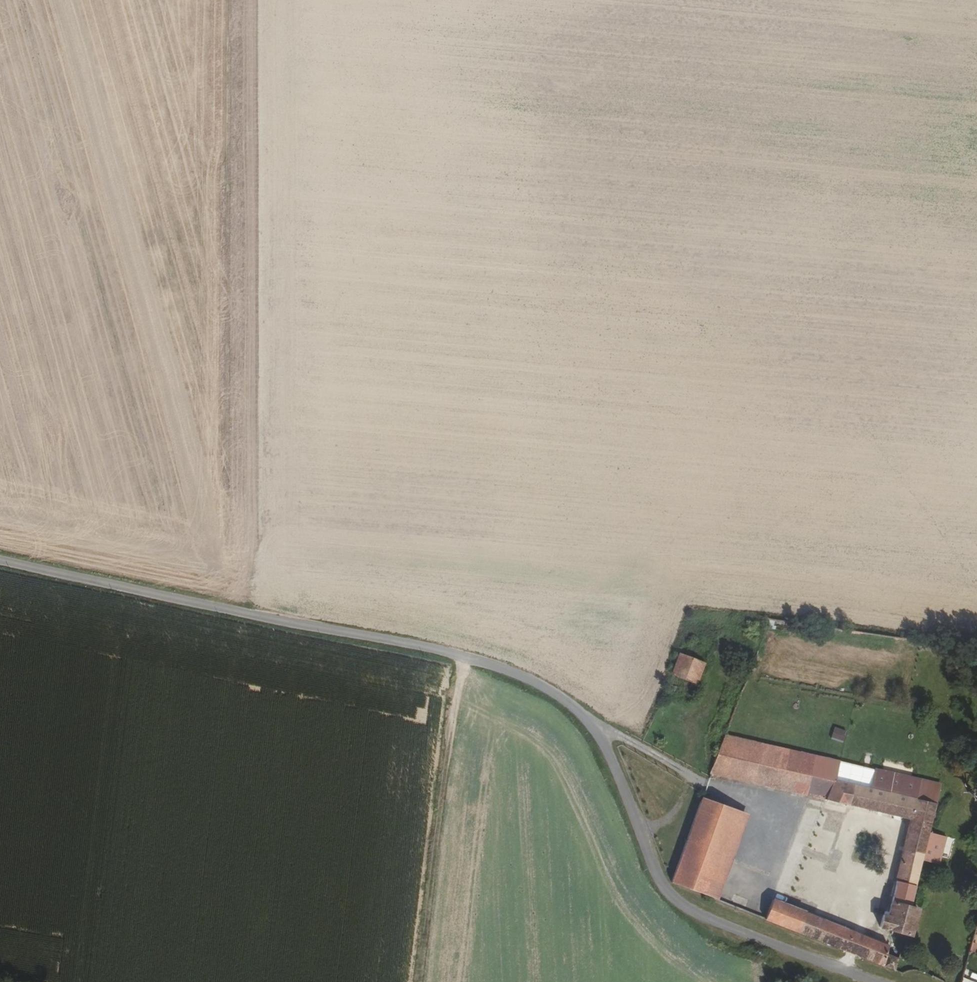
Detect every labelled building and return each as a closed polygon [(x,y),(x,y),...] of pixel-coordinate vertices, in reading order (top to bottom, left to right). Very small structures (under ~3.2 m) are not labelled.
[(760,618),(759,628),(778,629),(779,619),(760,618)] [(686,665),(666,714),(691,722),(721,643),(702,635),(698,636),(686,665)] [(833,727),(831,739),(843,742),(846,731),(833,727)] [(713,776),(820,803),(833,765),(727,738),(713,776)] [(879,928),(909,938),(916,912),(909,910),(939,791),(833,765),(820,803),(912,826),(890,913),(884,911),(879,928)] [(745,820),(702,803),(673,880),(674,883),(715,898),(745,820)] [(767,918),(799,930),(806,913),(774,901),(767,918)] [(818,918),(806,913),(799,930),(811,935),(818,918)] [(852,931),(818,918),(811,935),(845,948),(852,931)] [(862,935),(852,931),(845,948),(855,952),(862,935)] [(887,945),(862,935),(855,952),(892,967),(897,956),(900,958),(906,943),(892,937),(887,945)]
